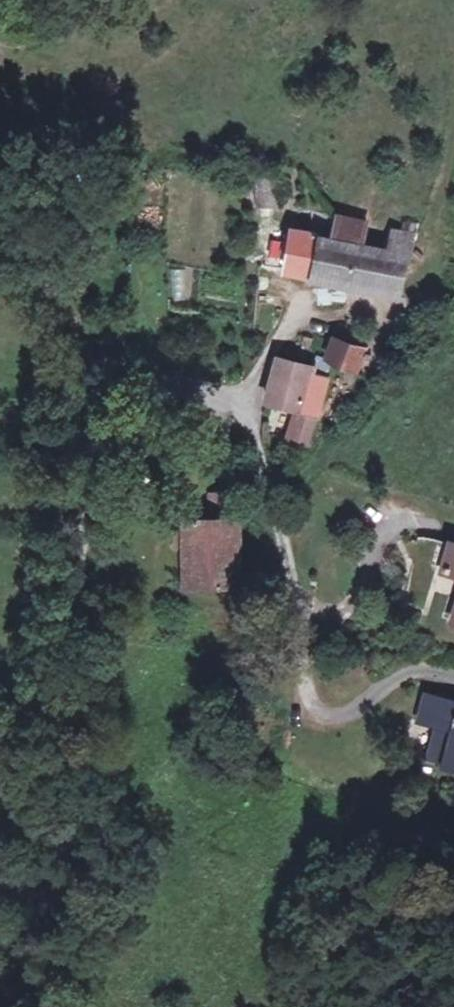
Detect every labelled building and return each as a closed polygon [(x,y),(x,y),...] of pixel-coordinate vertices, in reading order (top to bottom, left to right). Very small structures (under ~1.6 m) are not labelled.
[(278,172),(262,173),(263,201),(279,201),(278,172)] [(340,215),(317,210),(312,231),(326,234),(336,236),(340,215)] [(336,236),(326,234),(318,275),(402,293),(417,235),(394,230),(389,246),(366,240),(369,220),(340,215),(336,236)] [(287,268),(318,275),(326,234),(312,231),(296,227),(293,241),(289,256),(287,268)] [(293,241),(284,238),(280,254),(289,256),(293,241)] [(372,344),(341,330),(328,356),(361,373),(372,344)] [(316,365),(280,356),(269,398),(320,413),(329,378),(314,373),(316,365)] [(292,436),(312,441),(320,413),(300,407),(292,436)] [(240,517),(240,493),(213,494),(213,517),(240,517)] [(243,583),(240,517),(213,517),(185,518),(188,584),(243,583)] [(428,694),(421,726),(439,732),(435,748),(453,753),(453,701),(428,694)] [(435,748),(433,762),(453,767),(453,762),(453,753),(435,748)]
